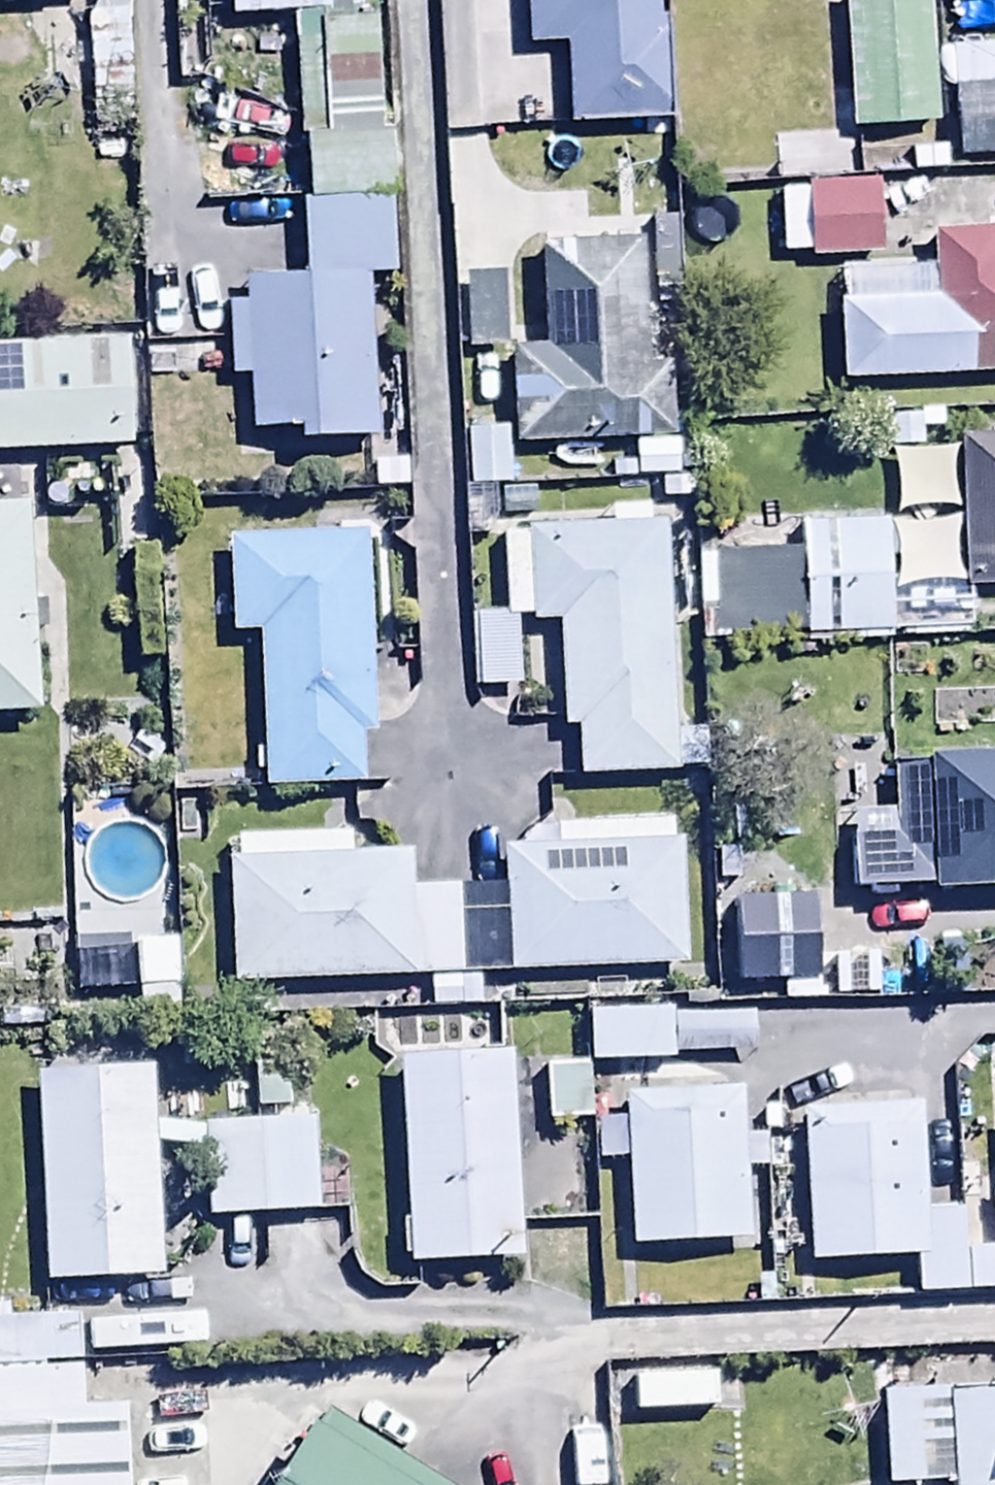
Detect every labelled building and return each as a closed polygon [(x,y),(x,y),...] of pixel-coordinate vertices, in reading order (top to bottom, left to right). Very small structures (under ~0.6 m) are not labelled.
[(355,10),(355,0),(226,0),(227,16),(290,13),(355,10)] [(652,0),(512,0),(512,9),(558,8),(561,85),(655,81),(652,0)] [(847,93),(939,88),(934,0),(842,0),(847,93)] [(0,4),(0,37),(24,36),(23,4),(0,4)] [(953,89),(994,86),(994,4),(948,7),(953,89)] [(385,131),(379,131),(373,9),(355,10),(290,13),(296,136),(301,136),(304,197),(388,195),(385,131)] [(808,253),(809,259),(878,254),(873,182),(776,189),(781,255),(808,253)] [(388,195),(304,197),(297,197),(301,273),(241,276),(242,301),(223,302),(227,375),(244,374),(247,434),(292,432),(292,446),(376,442),(368,274),(392,273),(388,204),(388,195)] [(839,378),(994,372),(994,228),(932,231),(933,273),(839,277),(840,298),(834,298),(839,378)] [(642,365),(636,240),(538,243),(543,347),(508,349),(513,444),(664,437),(660,364),(642,365)] [(497,273),(463,275),(466,348),(501,347),(497,273)] [(131,413),(125,299),(0,305),(0,419),(131,413)] [(957,434),(962,589),(994,588),(994,433),(957,434)] [(34,714),(24,505),(0,506),(0,715),(34,714)] [(672,777),(664,521),(644,521),(644,507),(606,508),(606,522),(523,525),(524,538),(499,539),(501,619),(466,620),(468,690),(516,688),(514,626),(555,625),(558,731),(572,731),(574,780),(672,777)] [(698,556),(699,610),(784,607),(782,517),(745,519),(746,555),(698,556)] [(882,517),(799,519),(802,633),(884,632),(882,517)] [(367,731),(360,538),(224,543),(227,636),(255,635),(260,793),(358,790),(356,732),(367,731)] [(896,893),(994,891),(994,756),(924,758),(924,766),(888,767),(890,816),(847,817),(850,895),(865,895),(866,903),(896,902),(896,893)] [(465,970),(506,968),(507,974),(681,967),(676,845),(669,846),(668,821),(548,826),(549,849),(502,851),(503,890),(461,892),(465,970)] [(224,859),(229,987),(427,980),(428,1011),(479,1009),(477,974),(456,975),(453,887),(406,888),(405,856),(346,858),(345,838),(233,842),(233,859),(224,859)] [(174,943),(131,944),(133,1019),(177,1018),(174,943)] [(592,1027),(667,1027),(667,971),(592,971),(592,1027)] [(749,975),(674,975),(674,1012),(749,1012),(749,975)] [(514,1021),(397,1022),(399,1233),(516,1232),(514,1021)] [(155,1025),(36,1029),(42,1251),(161,1248),(155,1025)] [(585,1027),(543,1027),(542,1090),(585,1091),(585,1027)] [(742,1053),(623,1057),(628,1212),(747,1208),(742,1053)] [(320,1066),(202,1070),(206,1181),(324,1177),(320,1066)] [(961,1297),(960,1215),(923,1216),(921,1108),(803,1110),(806,1265),(911,1264),(911,1297),(961,1297)] [(965,1255),(966,1294),(994,1294),(994,1254),(965,1255)] [(0,1323),(0,1484),(123,1484),(123,1387),(76,1387),(76,1323),(0,1323)] [(711,1377),(630,1381),(632,1414),(713,1410),(711,1377)] [(267,1484),(435,1484),(316,1408),(267,1484)]
